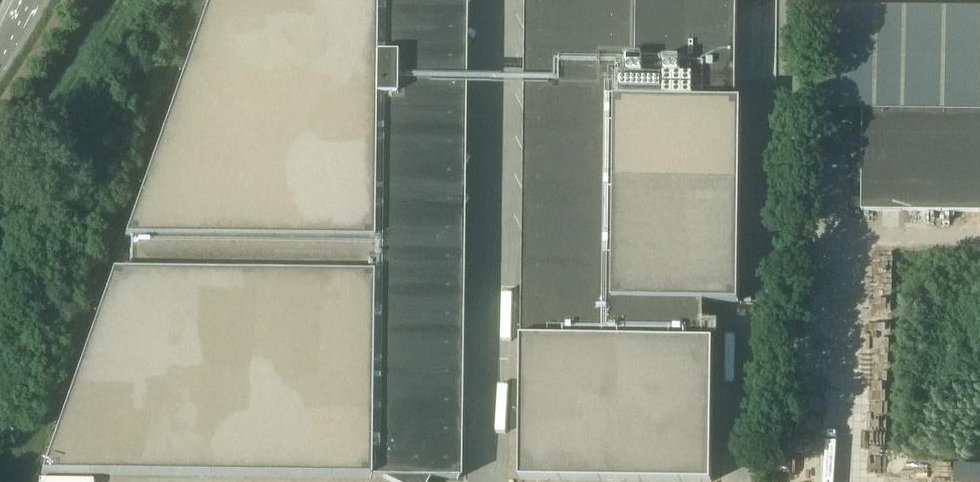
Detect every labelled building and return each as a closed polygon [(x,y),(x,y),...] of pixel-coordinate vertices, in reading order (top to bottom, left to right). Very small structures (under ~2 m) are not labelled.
[(124,238),(130,238),(130,271),(112,271),(40,473),(369,477),(381,477),(391,481),(427,481),(429,478),(459,479),(459,468),(424,449),(440,418),(424,409),(441,378),(425,369),(441,338),(425,329),(442,298),(426,289),(442,258),(426,249),(443,218),(426,209),(443,178),(427,169),(444,138),(428,129),(444,98),(428,89),(445,58),(429,49),(445,18),(429,9),(434,0),(208,0),(124,238)] [(562,31),(546,39),(561,71),(545,79),(561,111),(545,119),(560,151),(544,159),(560,191),(544,199),(559,231),(543,239),(559,271),(527,286),(526,337),(521,337),(520,479),(712,481),(714,340),(703,339),(703,302),(739,302),(741,100),(736,100),(737,0),(547,0),(562,31)] [(883,0),(830,0),(829,105),(979,106),(979,1),(883,0)] [(863,109),(862,211),(979,212),(979,111),(863,109)]
